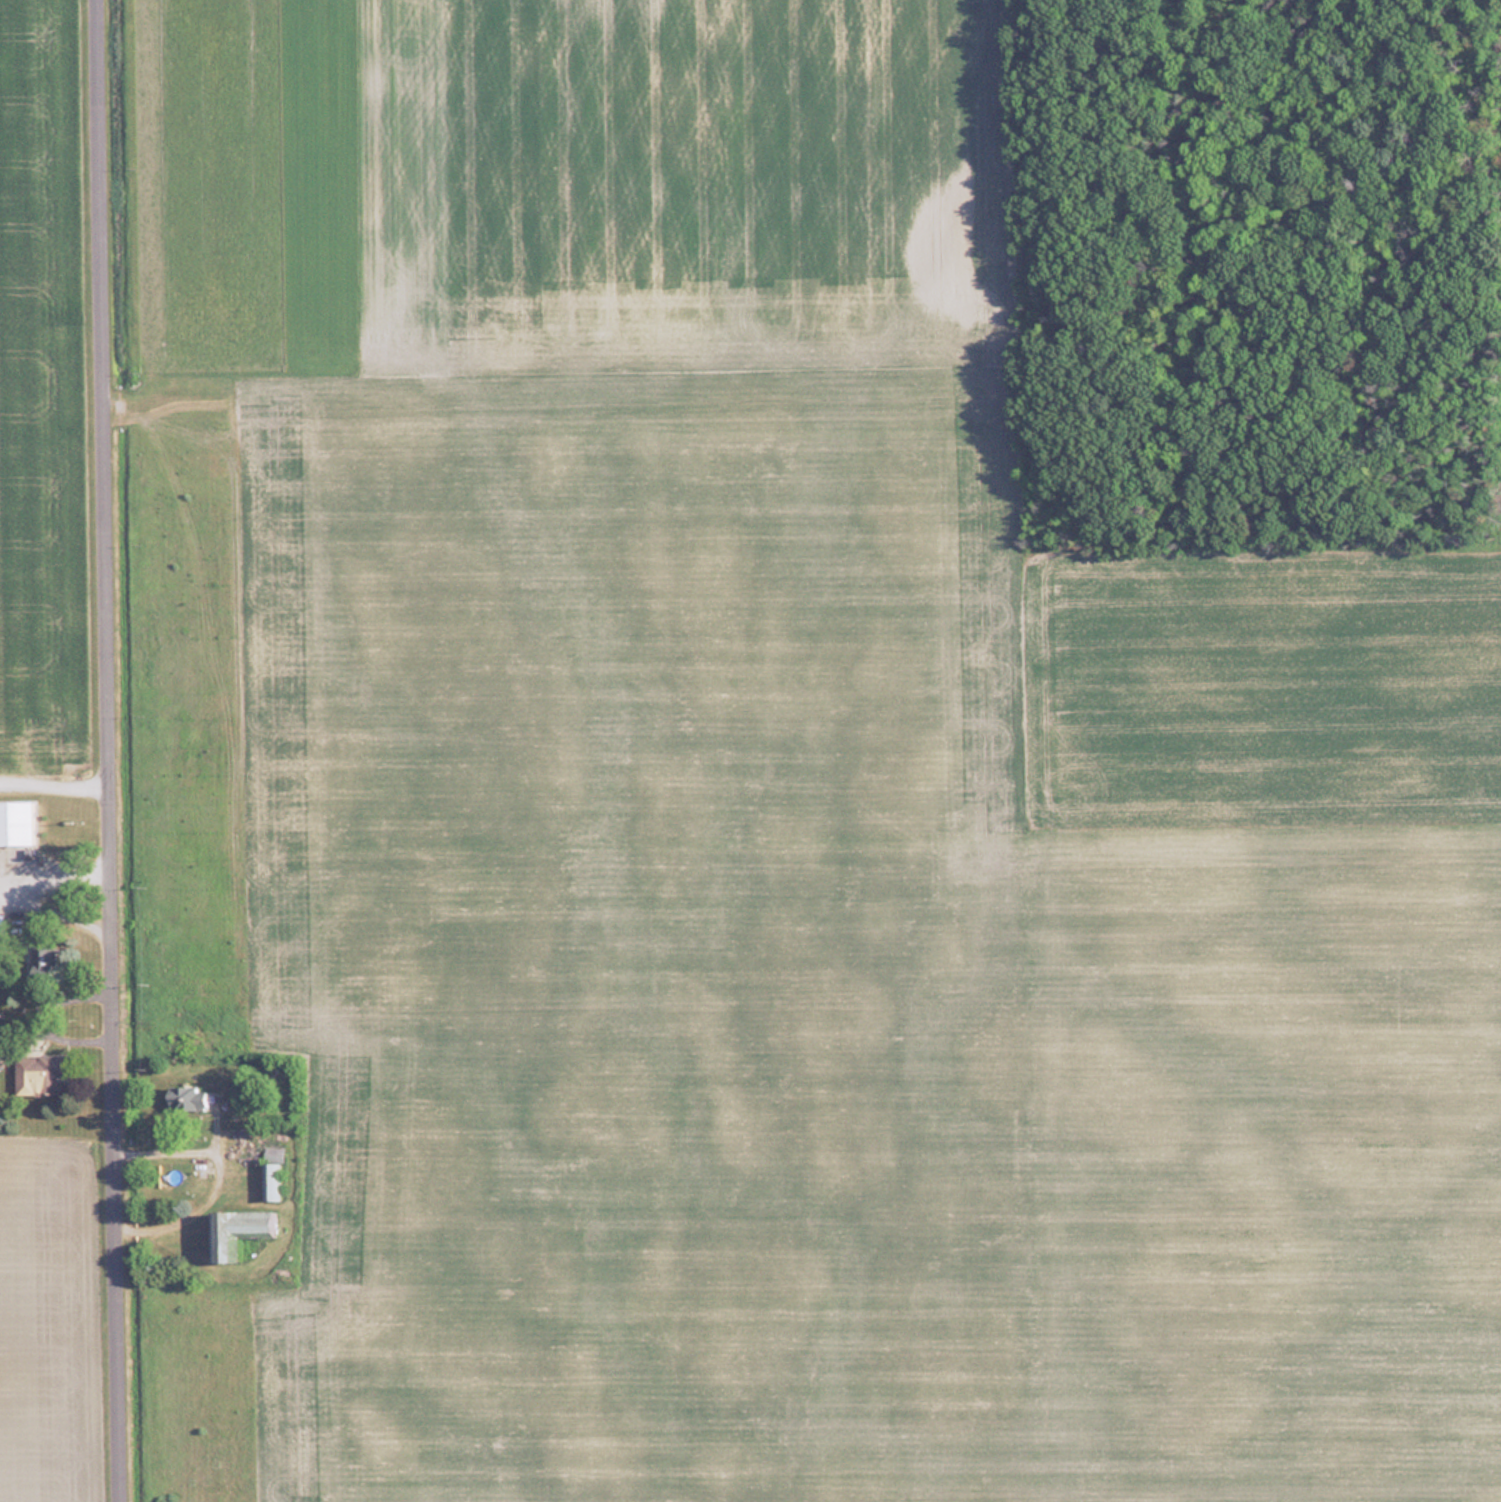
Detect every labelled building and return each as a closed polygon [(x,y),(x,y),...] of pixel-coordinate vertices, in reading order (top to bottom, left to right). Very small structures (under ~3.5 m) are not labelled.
[(33,844),(33,799),(0,799),(0,844),(33,844)] [(32,976),(59,976),(59,947),(32,947),(32,976)] [(57,1075),(65,1075),(64,1055),(14,1055),(15,1096),(57,1095),(57,1075)] [(167,1086),(167,1110),(203,1110),(203,1086),(167,1086)] [(280,1200),(280,1145),(260,1145),(260,1200),(280,1200)] [(276,1236),(276,1212),(209,1212),(209,1262),(238,1262),(238,1236),(276,1236)]
